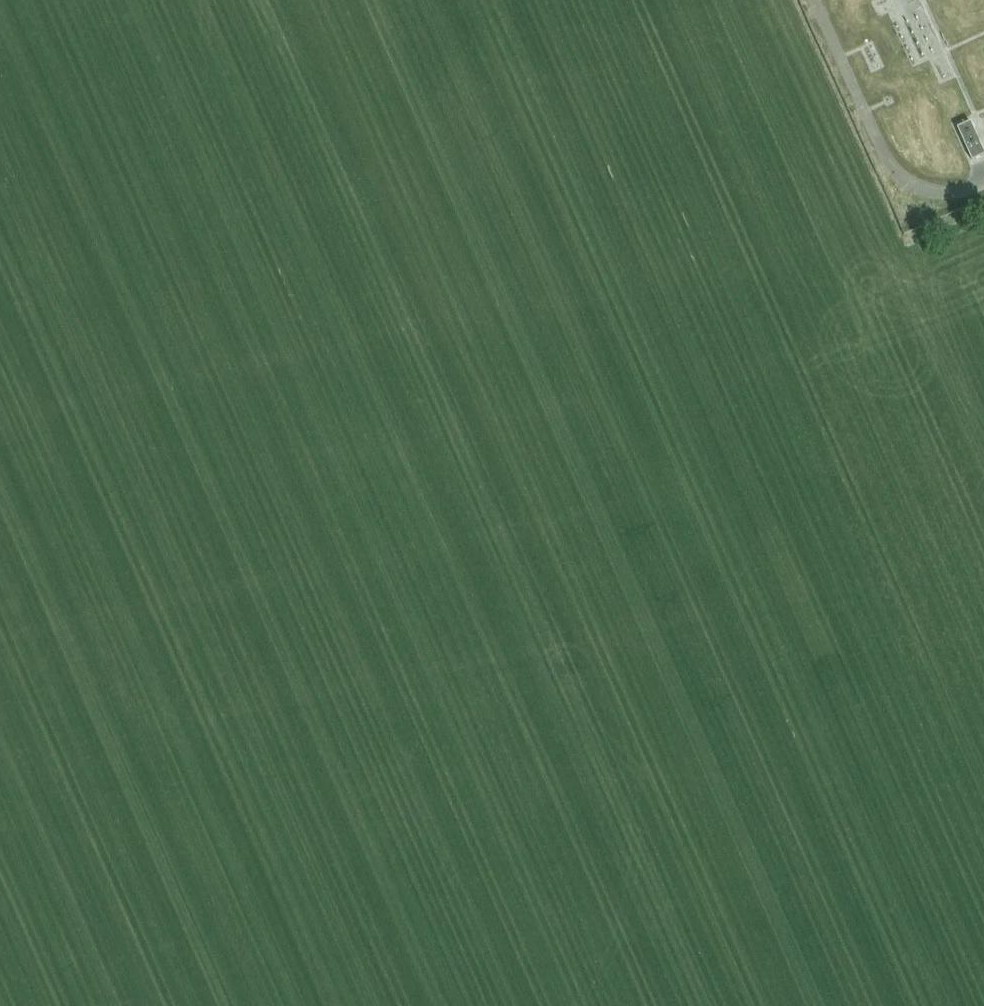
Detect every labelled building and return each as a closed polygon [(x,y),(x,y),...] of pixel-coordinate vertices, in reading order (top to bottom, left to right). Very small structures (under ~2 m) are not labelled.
[(956,127),(971,160),(983,154),(969,121),(956,127)]
